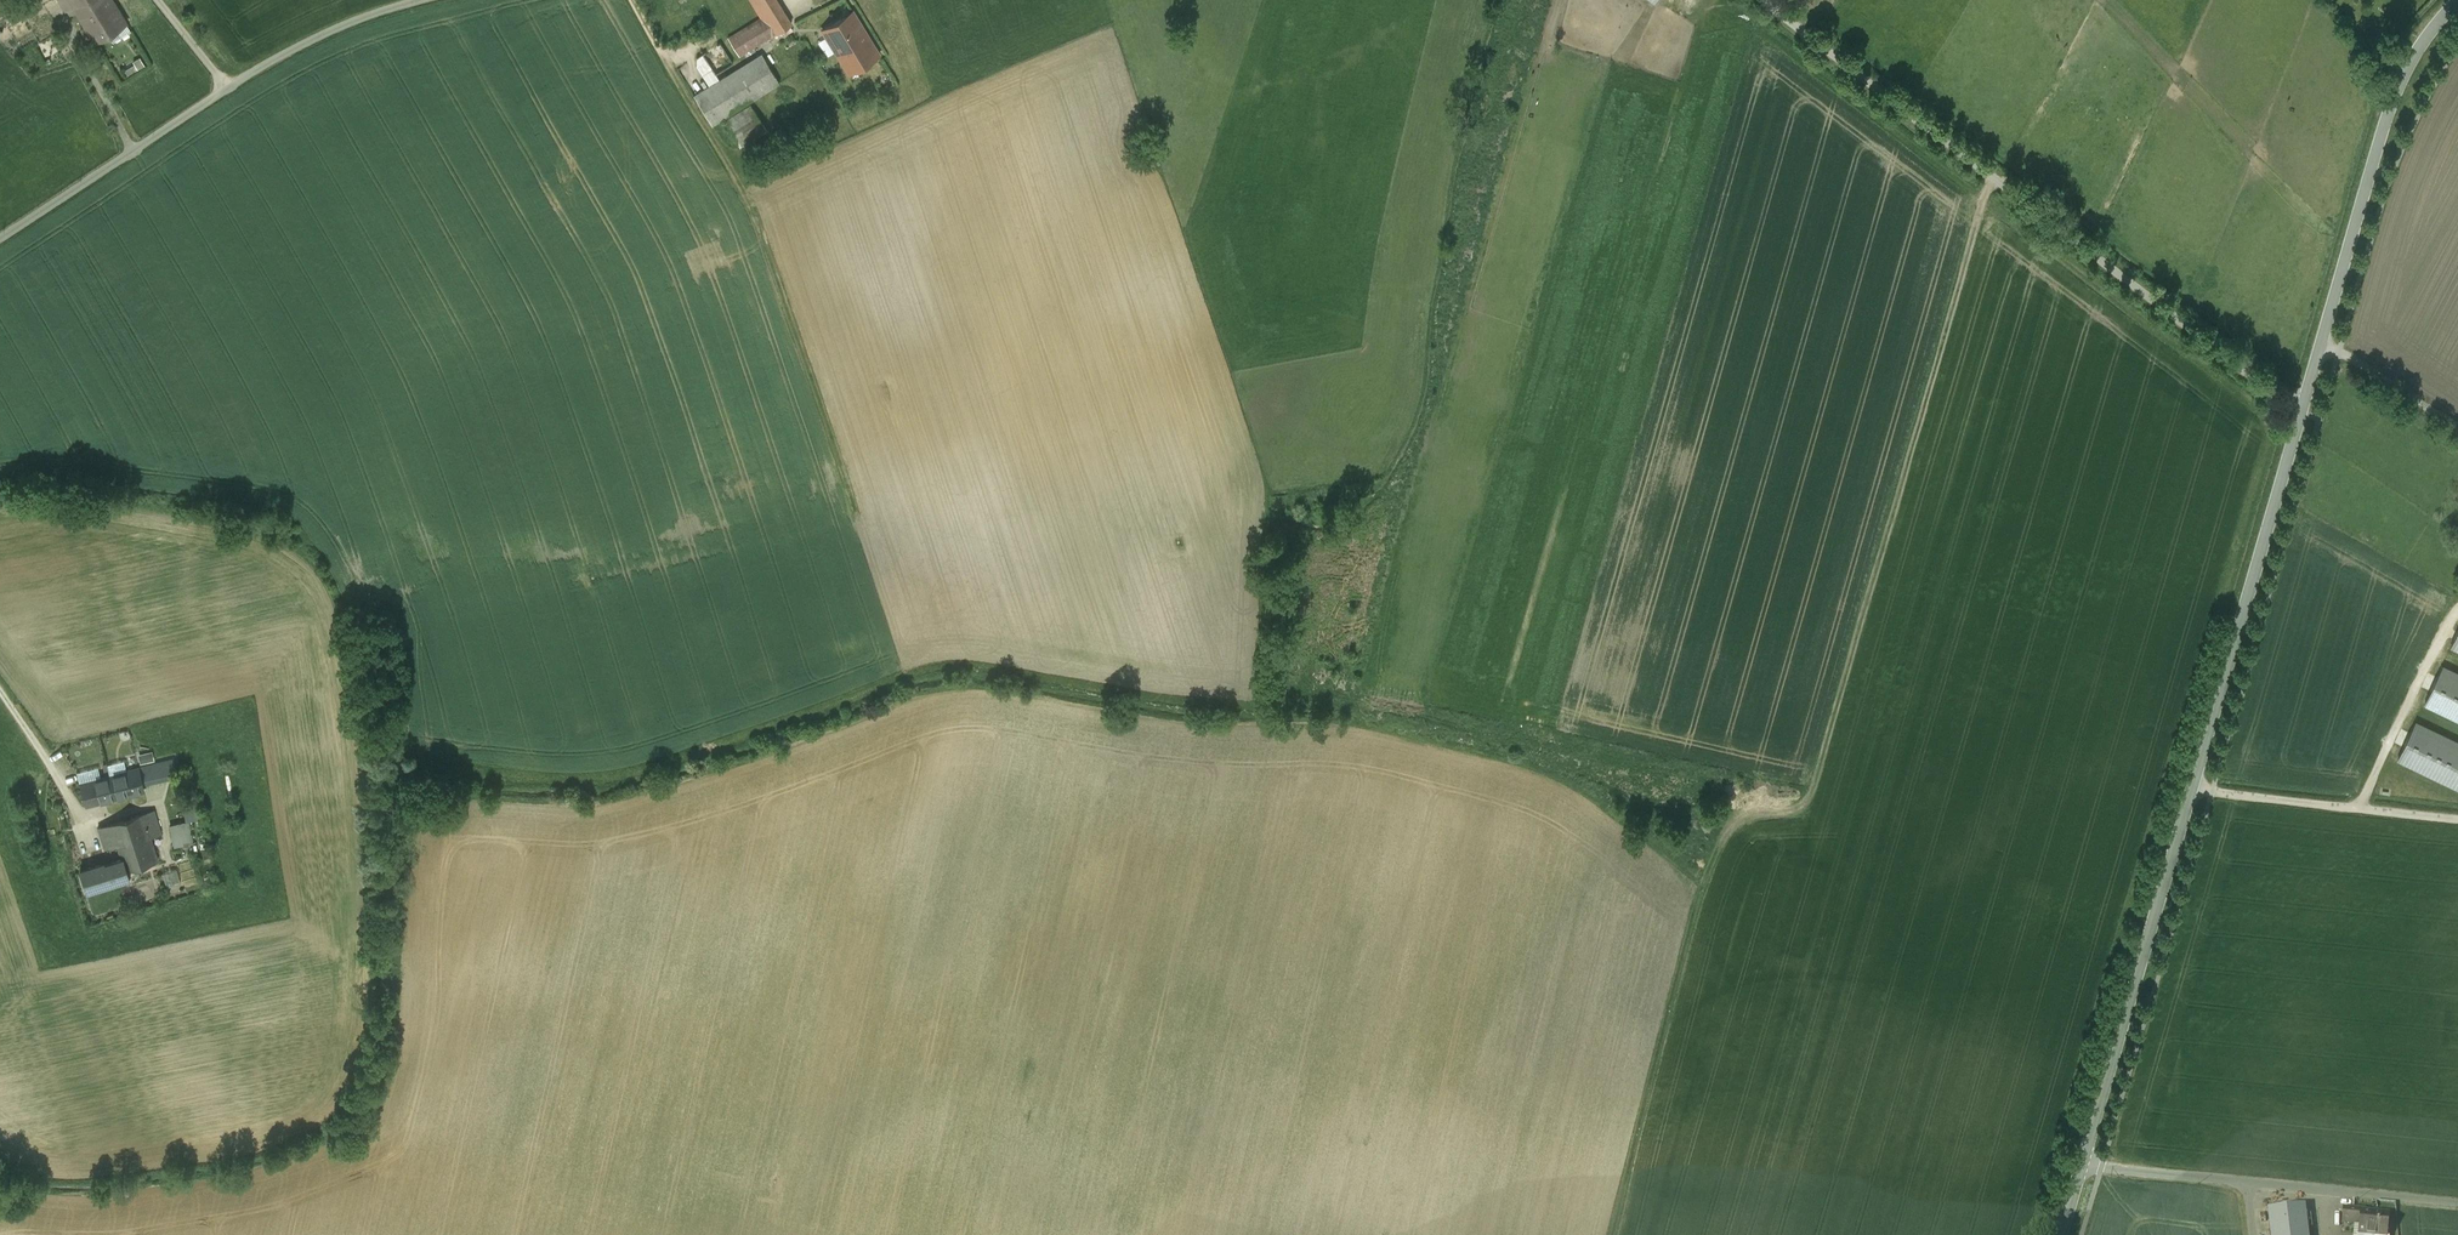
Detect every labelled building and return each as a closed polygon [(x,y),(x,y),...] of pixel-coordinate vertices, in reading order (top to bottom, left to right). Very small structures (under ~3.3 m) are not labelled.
[(20,11),(31,4),(29,0),(13,0),(20,11)] [(64,9),(72,4),(70,0),(58,0),(64,9)] [(112,0),(70,0),(72,4),(95,42),(108,34),(126,23),(112,0)] [(777,0),(752,0),(762,18),(763,18),(774,36),(793,25),(777,0)] [(853,13),(823,31),(850,74),(880,56),(853,13)] [(763,18),(729,38),(740,56),(774,36),(763,18)] [(126,23),(108,34),(113,41),(130,31),(126,23)] [(721,43),(703,53),(716,74),(733,63),(721,43)] [(762,56),(694,98),(711,125),(779,83),(762,56)] [(140,58),(133,62),(138,69),(144,66),(140,58)] [(751,103),(724,120),(740,146),(767,129),(751,103)] [(2442,667),(2425,702),(2457,718),(2457,675),(2442,667)] [(2415,723),(2398,758),(2457,787),(2457,744),(2415,723)] [(173,761),(82,783),(87,805),(143,791),(142,785),(176,777),(173,761)] [(154,810),(99,827),(105,849),(118,845),(122,859),(126,870),(127,870),(130,869),(129,869),(157,860),(150,839),(162,835),(154,810)] [(189,822),(170,826),(172,838),(175,838),(177,846),(193,843),(189,822)] [(122,859),(105,864),(105,863),(80,870),(87,891),(130,878),(127,870),(126,870),(122,859)] [(177,869),(162,874),(166,887),(181,883),(177,869)] [(2268,1211),(2271,1234),(2308,1234),(2305,1207),(2268,1211)] [(2365,1214),(2365,1212),(2344,1210),(2343,1221),(2360,1223),(2359,1234),(2387,1234),(2389,1216),(2365,1214)]
